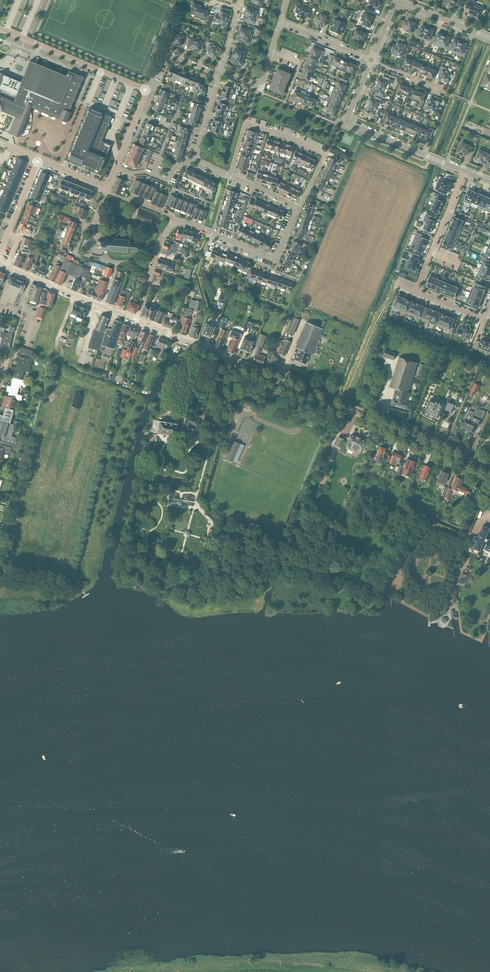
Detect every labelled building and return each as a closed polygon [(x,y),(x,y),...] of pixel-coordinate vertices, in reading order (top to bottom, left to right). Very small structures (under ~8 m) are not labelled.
[(482,8),(479,7),(480,6),(475,4),(476,1),(474,0),(468,0),(465,8),(470,10),(468,14),(470,14),(470,15),(470,16),(471,16),(472,15),(477,17),(479,13),(480,13),(482,8)] [(204,20),(207,11),(199,9),(200,6),(196,5),(196,4),(193,3),(192,4),(191,4),(191,5),(191,6),(192,7),(190,13),(196,15),(195,17),(204,20)] [(308,17),(311,11),(298,5),(295,12),(298,13),(297,17),(304,20),(305,16),(308,17)] [(245,13),(258,17),(258,16),(258,15),(258,14),(257,13),(258,9),(250,6),(250,9),(246,8),(245,11),(245,13)] [(225,24),(228,14),(222,12),(223,12),(219,11),(218,16),(215,15),(213,22),(219,24),(220,22),(225,24)] [(257,18),(258,17),(245,13),(244,16),(243,16),(243,19),(247,20),(246,22),(254,25),(255,20),(256,20),(257,19),(257,18)] [(368,28),(373,17),(363,13),(358,24),(368,28)] [(325,18),(326,16),(320,14),(319,16),(316,15),(314,21),(317,23),(316,25),(321,27),(322,25),(325,26),(328,20),(325,18)] [(341,35),(345,24),(334,20),(330,30),(332,31),(332,32),(338,34),(338,33),(341,35)] [(415,23),(409,21),(408,22),(405,21),(403,27),(406,29),(405,30),(406,31),(406,32),(407,33),(408,33),(409,33),(410,33),(411,33),(415,23)] [(423,39),(427,28),(425,27),(425,26),(424,25),(423,25),(422,25),(419,31),(417,30),(414,36),(419,38),(420,39),(421,39),(422,40),(423,39)] [(249,37),(251,38),(251,37),(252,36),(252,35),(252,34),(253,29),(247,27),(246,29),(240,28),(239,28),(239,29),(239,30),(239,31),(239,34),(249,37)] [(431,43),(433,37),(431,36),(433,30),(433,29),(432,29),(431,28),(430,29),(427,28),(423,39),(423,40),(424,41),(425,41),(426,41),(431,43)] [(362,41),(365,34),(355,30),(352,37),(354,38),(353,41),(360,43),(361,40),(362,41)] [(177,35),(175,44),(177,45),(177,46),(180,47),(181,43),(184,43),(186,36),(182,34),(181,34),(181,33),(180,32),(179,32),(178,32),(177,35)] [(439,46),(444,35),(442,34),(441,33),(441,32),(440,32),(439,32),(436,38),(433,37),(431,43),(436,45),(436,46),(437,46),(438,46),(438,47),(439,46)] [(177,35),(172,33),(169,33),(168,39),(170,40),(169,43),(172,44),(175,44),(177,35)] [(248,40),(249,37),(239,34),(238,36),(237,36),(236,37),(236,38),(236,39),(236,40),(243,42),(242,44),(248,46),(250,41),(248,40)] [(448,50),(450,44),(447,43),(450,37),(449,36),(448,35),(447,35),(446,36),(444,35),(439,46),(440,47),(440,48),(441,48),(442,48),(443,48),(448,50)] [(195,40),(193,50),(195,50),(195,51),(198,52),(199,48),(202,49),(204,43),(201,42),(200,41),(200,40),(200,39),(199,38),(198,38),(197,37),(196,37),(195,40)] [(193,50),(195,40),(190,39),(188,38),(186,44),(189,45),(187,49),(190,50),(190,49),(193,50)] [(456,53),(461,42),(458,41),(459,40),(458,40),(457,39),(456,39),(455,39),(453,45),(450,44),(448,50),(452,52),(453,53),(454,53),(455,53),(456,53)] [(215,56),(218,47),(213,45),(213,44),(207,42),(205,48),(208,49),(207,54),(210,55),(215,56)] [(406,46),(402,44),(398,42),(396,45),(394,45),(393,45),(392,48),(393,48),(392,49),(392,50),(391,51),(391,52),(391,53),(392,53),(391,54),(395,56),(395,54),(401,57),(405,49),(404,49),(406,46)] [(461,42),(456,53),(456,54),(457,55),(458,55),(459,55),(464,57),(467,51),(464,50),(467,44),(466,43),(465,43),(465,42),(464,42),(463,42),(463,43),(461,42)] [(310,53),(318,56),(321,57),(320,57),(323,52),(315,49),(315,48),(316,47),(315,47),(315,46),(314,46),(313,46),(312,46),(312,47),(310,50),(311,51),(310,53)] [(232,51),(233,52),(232,55),(235,56),(244,58),(243,58),(244,54),(245,55),(247,50),(241,48),(240,51),(234,49),(233,49),(233,50),(232,51)] [(316,61),(318,56),(310,53),(310,55),(309,55),(307,58),(316,61)] [(230,59),(230,60),(230,61),(231,61),(237,63),(236,65),(242,67),(243,62),(244,58),(235,56),(232,55),(232,57),(231,57),(231,58),(230,58),(230,59)] [(336,66),(339,58),(337,58),(337,57),(334,56),(330,65),(335,67),(336,67),(336,66)] [(411,60),(412,58),(407,56),(406,58),(403,65),(408,67),(411,60)] [(314,66),(316,61),(307,58),(306,60),(307,61),(306,63),(314,66)] [(341,69),(344,60),(341,59),(339,58),(336,66),(336,67),(335,67),(335,69),(340,71),(341,69)] [(345,73),(346,71),(349,63),(347,62),(347,61),(344,60),(341,69),(340,71),(345,73)] [(416,62),(411,60),(408,67),(413,69),(416,62)] [(15,116),(8,133),(16,136),(19,137),(29,112),(31,108),(59,119),(58,119),(63,121),(66,122),(70,112),(69,112),(82,79),(79,79),(80,76),(69,71),(68,74),(67,76),(63,75),(61,73),(57,72),(52,70),(47,68),(44,66),(37,64),(34,62),(30,61),(28,64),(21,82),(18,81),(3,75),(0,74),(0,110),(15,116)] [(312,71),(314,66),(306,63),(305,65),(303,67),(312,71)] [(349,63),(346,71),(351,73),(353,68),(354,68),(355,68),(356,67),(356,66),(356,65),(355,64),(351,63),(349,63)] [(489,65),(488,68),(489,68),(487,74),(486,73),(481,85),(485,86),(489,88),(489,65)] [(431,68),(426,66),(426,67),(423,73),(428,75),(431,68)] [(447,83),(449,79),(448,79),(451,73),(446,71),(447,68),(441,66),(438,72),(441,73),(439,79),(444,81),(447,83)] [(310,76),(312,71),(303,67),(302,70),(303,71),(302,73),(310,76)] [(171,81),(176,70),(170,68),(166,76),(169,78),(168,80),(171,81)] [(281,94),(290,74),(277,69),(268,89),(281,94)] [(178,81),(182,72),(176,70),(171,81),(174,82),(175,80),(178,81)] [(183,86),(187,75),(182,72),(178,81),(181,82),(180,85),(183,86)] [(311,76),(310,76),(302,73),(301,75),(300,75),(299,78),(309,82),(311,76)] [(190,86),(193,77),(187,75),(183,86),(186,87),(187,85),(190,86)] [(377,84),(385,88),(387,84),(389,85),(390,85),(391,85),(392,84),(392,83),(393,80),(389,78),(389,79),(384,76),(382,79),(379,78),(377,81),(378,81),(377,84)] [(194,91),(199,80),(193,77),(190,86),(193,87),(192,90),(194,91)] [(199,80),(194,91),(197,92),(198,90),(201,92),(202,92),(202,91),(204,87),(203,87),(205,82),(199,80)] [(336,88),(344,91),(344,89),(345,89),(346,87),(345,86),(346,85),(338,82),(335,88),(336,88)] [(383,92),(385,88),(377,84),(375,87),(373,90),(377,92),(376,95),(381,97),(385,99),(387,96),(387,95),(387,94),(386,93),(385,93),(383,92)] [(223,88),(222,92),(232,95),(232,94),(235,95),(236,91),(239,90),(240,87),(237,86),(232,85),(231,87),(227,87),(224,86),(223,89),(223,88)] [(402,94),(405,87),(400,85),(397,92),(396,94),(401,97),(402,94)] [(300,93),(301,90),(295,88),(295,90),(293,96),(291,95),(291,96),(290,96),(289,97),(289,98),(290,99),(291,99),(294,101),(295,100),(297,101),(300,93)] [(343,93),(344,91),(336,88),(335,88),(333,92),(342,96),(343,93)] [(159,95),(166,98),(168,93),(161,90),(159,95)] [(412,98),(411,100),(416,102),(417,100),(420,93),(415,91),(412,98)] [(222,94),(221,97),(227,99),(227,102),(232,103),(234,104),(236,99),(231,98),(232,95),(222,92),(221,94),(222,94)] [(341,99),(342,96),(333,92),(331,97),(339,101),(340,99),(341,99)] [(301,104),(305,95),(300,93),(297,101),(299,102),(298,103),(301,104)] [(310,97),(310,96),(310,97),(305,95),(301,104),(304,105),(305,104),(307,105),(310,97)] [(310,97),(307,105),(309,106),(308,107),(311,108),(315,99),(310,96),(310,97)] [(339,103),(339,101),(331,97),(329,102),(338,106),(339,103)] [(368,105),(377,108),(378,104),(380,105),(381,105),(382,105),(383,104),(384,103),(385,101),(381,99),(375,97),(374,100),(370,98),(369,101),(369,102),(368,105)] [(436,101),(430,99),(428,104),(426,103),(423,109),(429,112),(430,109),(435,112),(437,105),(438,105),(440,102),(436,101)] [(162,108),(164,103),(157,100),(155,104),(162,108)] [(338,106),(329,102),(327,101),(325,106),(327,107),(335,111),(336,109),(337,109),(338,106)] [(218,106),(217,109),(227,111),(228,112),(229,112),(230,108),(233,107),(234,104),(232,103),(227,102),(226,105),(219,103),(218,106)] [(160,113),(162,108),(155,104),(152,110),(160,113)] [(375,112),(377,108),(368,105),(367,108),(366,108),(365,111),(369,112),(367,115),(373,118),(377,119),(378,117),(378,116),(378,115),(378,114),(377,113),(375,112)] [(335,113),(335,111),(327,107),(325,112),(330,115),(330,116),(330,117),(331,117),(332,118),(333,118),(333,117),(334,117),(335,113)] [(69,156),(68,158),(81,164),(81,163),(85,165),(93,169),(95,170),(100,171),(111,145),(101,141),(111,117),(89,108),(87,114),(76,141),(75,143),(72,150),(71,151),(71,152),(70,155),(69,156)] [(217,112),(216,114),(222,116),(221,119),(227,121),(229,121),(230,122),(231,116),(226,115),(227,111),(217,109),(216,112),(217,112)] [(395,126),(398,119),(393,117),(389,125),(392,127),(394,126),(395,126)] [(197,121),(189,118),(186,118),(184,124),(187,125),(188,124),(195,126),(197,121)] [(213,123),(212,126),(222,129),(224,123),(226,124),(228,124),(229,121),(227,121),(221,119),(221,122),(214,120),(213,123)] [(400,130),(403,121),(398,119),(395,126),(396,127),(397,129),(400,130)] [(405,131),(409,123),(403,121),(400,130),(402,131),(404,130),(405,131)] [(145,128),(153,131),(155,126),(147,123),(145,128)] [(411,132),(414,125),(409,123),(405,131),(407,131),(407,133),(410,134),(411,132)] [(417,132),(419,127),(414,125),(411,132),(410,134),(413,135),(414,134),(416,135),(417,132)] [(180,132),(188,135),(189,132),(190,129),(180,126),(179,132),(180,133),(180,132)] [(211,129),(211,132),(217,134),(216,136),(222,138),(223,135),(221,134),(222,129),(212,126),(211,129)] [(423,132),(425,129),(419,127),(417,132),(416,135),(417,135),(418,137),(421,139),(423,132)] [(423,132),(421,139),(423,140),(425,139),(426,139),(428,136),(431,137),(432,134),(434,130),(431,129),(430,132),(425,129),(423,132)] [(246,135),(256,138),(257,133),(247,130),(246,135)] [(149,141),(151,136),(143,133),(141,138),(149,141)] [(186,139),(178,137),(176,136),(174,142),(185,145),(186,139)] [(147,146),(149,141),(141,138),(139,143),(147,146)] [(270,150),(273,140),(267,139),(264,149),(270,150)] [(253,148),(254,143),(244,140),(243,146),(253,148)] [(275,152),(278,142),(273,140),(270,150),(275,152)] [(183,150),(185,145),(174,142),(172,147),(175,148),(183,150)] [(280,154),(283,143),(278,142),(275,152),(280,154)] [(285,155),(289,145),(283,143),(280,154),(285,155)] [(469,154),(472,148),(469,146),(461,143),(458,150),(457,150),(456,153),(461,155),(461,154),(465,156),(466,152),(469,154)] [(135,168),(143,148),(133,144),(125,163),(125,164),(126,165),(133,168),(135,168)] [(289,145),(285,155),(291,157),(294,146),(289,145)] [(487,161),(489,155),(486,154),(487,153),(479,150),(476,157),(475,157),(474,160),(479,162),(482,163),(484,160),(487,161)] [(250,159),(251,154),(241,151),(240,156),(250,159)] [(296,163),(301,153),(296,151),(292,160),(296,163)] [(174,153),(173,153),(171,158),(181,161),(181,159),(181,158),(182,155),(174,153)] [(301,165),(306,156),(301,153),(296,163),(301,165)] [(248,164),(250,159),(240,156),(238,161),(248,164)] [(306,167),(311,158),(306,156),(301,165),(306,167)] [(327,163),(339,168),(341,169),(342,167),(340,166),(337,165),(338,162),(339,163),(340,163),(341,162),(342,161),(341,160),(341,159),(333,156),(332,159),(330,158),(327,163)] [(18,158),(15,164),(24,168),(27,162),(18,158)] [(311,158),(306,167),(311,170),(316,161),(311,158)] [(246,169),(248,164),(238,161),(237,166),(246,169)] [(338,170),(339,168),(327,163),(325,168),(334,172),(335,168),(338,170)] [(15,164),(12,171),(21,175),(24,168),(15,164)] [(332,174),(334,172),(325,168),(323,172),(334,178),(335,176),(332,174)] [(188,179),(191,171),(186,169),(185,172),(182,170),(180,175),(188,179)] [(260,182),(264,169),(262,169),(261,173),(258,172),(255,181),(260,182)] [(12,171),(10,177),(19,181),(21,175),(12,171)] [(192,181),(196,173),(191,171),(188,179),(192,181)] [(41,172),(38,178),(47,182),(50,175),(41,172)] [(271,185),(275,173),(272,172),(271,176),(268,175),(266,184),(271,185)] [(333,180),(334,178),(323,172),(321,177),(329,181),(330,178),(333,180)] [(197,183),(201,176),(196,173),(192,181),(197,183)] [(202,186),(206,178),(201,176),(197,183),(202,186)] [(437,185),(435,189),(438,190),(438,191),(446,194),(451,183),(450,182),(452,178),(447,176),(445,180),(443,179),(443,180),(440,186),(437,185)] [(10,177),(7,183),(16,187),(19,181),(10,177)] [(115,182),(124,185),(126,181),(117,177),(115,182)] [(327,184),(329,181),(321,177),(318,182),(329,188),(331,185),(327,184)] [(38,178),(35,185),(45,188),(47,182),(38,178)] [(207,188),(210,180),(206,178),(202,186),(207,188)] [(62,179),(59,188),(64,190),(67,181),(62,179)] [(281,181),(277,190),(282,192),(288,180),(285,179),(284,182),(281,181)] [(135,180),(130,192),(136,194),(137,195),(143,181),(142,181),(141,182),(135,180)] [(207,188),(206,190),(211,192),(215,183),(210,180),(207,188)] [(288,180),(282,192),(287,195),(291,186),(288,185),(290,181),(288,180)] [(67,181),(64,190),(69,192),(72,183),(67,181)] [(143,181),(137,195),(141,197),(142,197),(147,184),(146,184),(143,183),(144,182),(143,181)] [(297,185),(291,197),(296,199),(301,191),(298,189),(299,186),(301,182),(299,181),(297,185)] [(122,190),(124,185),(115,182),(113,187),(122,190)] [(329,189),(329,188),(318,182),(316,187),(324,191),(325,188),(329,189)] [(7,183),(4,190),(13,194),(16,187),(7,183)] [(72,183),(69,192),(74,194),(77,185),(72,183)] [(147,184),(142,197),(146,199),(152,185),(151,185),(151,186),(147,184)] [(291,186),(287,195),(291,197),(297,185),(295,184),(294,187),(291,186)] [(35,185),(33,191),(42,195),(45,188),(35,185)] [(77,185),(74,194),(79,196),(82,187),(77,185)] [(152,185),(146,199),(147,199),(151,200),(151,201),(155,191),(156,188),(153,187),(153,185),(152,185)] [(82,187),(79,196),(84,197),(87,189),(82,187)] [(120,195),(122,190),(113,187),(111,192),(120,195)] [(87,189),(84,197),(90,200),(93,191),(87,189)] [(469,189),(464,202),(471,204),(471,205),(472,202),(476,192),(474,191),(474,192),(469,189)] [(4,190),(1,196),(10,200),(13,194),(4,190)] [(33,191),(30,198),(40,201),(42,195),(33,191)] [(151,200),(150,203),(155,205),(161,191),(160,191),(159,192),(155,191),(151,201),(151,200)] [(161,191),(155,205),(157,206),(162,208),(167,195),(162,193),(161,193),(162,192),(161,191)] [(476,192),(472,202),(478,205),(482,195),(477,193),(476,192)] [(170,194),(166,205),(173,208),(175,208),(179,197),(177,197),(173,195),(170,194)] [(435,200),(430,210),(438,214),(443,202),(437,199),(438,197),(435,196),(433,195),(432,199),(435,200)] [(478,205),(477,207),(484,210),(489,198),(487,197),(483,195),(482,195),(478,205)] [(0,200),(0,204),(8,207),(10,200),(1,196),(0,200)] [(179,197),(175,208),(180,210),(181,211),(185,200),(184,199),(179,197)] [(252,207),(255,201),(250,199),(247,207),(252,210),(253,208),(252,207)] [(257,209),(261,201),(256,199),(255,201),(252,207),(253,208),(257,209)] [(185,200),(181,211),(186,213),(190,202),(185,200)] [(262,211),(265,203),(261,201),(257,209),(262,211)] [(27,207),(25,211),(31,214),(33,215),(34,215),(37,208),(35,208),(35,207),(36,204),(30,202),(29,205),(28,204),(27,207)] [(190,202),(186,213),(187,213),(192,215),(196,204),(191,202),(190,202)] [(262,211),(266,213),(270,205),(265,203),(262,211)] [(192,215),(191,217),(196,219),(200,208),(196,207),(197,204),(196,204),(192,215)] [(271,215),(275,207),(270,205),(266,213),(271,215)] [(84,219),(87,210),(80,207),(76,216),(84,219)] [(276,217),(279,209),(275,207),(271,215),(276,217)] [(200,208),(196,219),(198,220),(202,221),(206,212),(207,212),(207,211),(206,211),(202,209),(200,208)] [(149,224),(152,219),(153,216),(153,215),(139,209),(135,218),(138,219),(137,219),(149,224)] [(279,209),(276,217),(281,219),(285,211),(279,209)] [(25,211),(23,216),(29,218),(32,220),(34,220),(35,218),(33,217),(30,216),(31,214),(25,211)] [(426,219),(421,230),(429,233),(433,222),(428,220),(430,217),(424,214),(423,218),(426,219)] [(68,226),(74,229),(77,223),(70,220),(71,219),(65,216),(63,221),(69,223),(68,226)] [(454,216),(452,221),(461,225),(463,220),(454,216)] [(152,219),(149,224),(157,228),(160,221),(154,219),(152,219)] [(20,225),(26,227),(26,228),(29,229),(30,229),(32,225),(27,223),(26,222),(25,222),(21,220),(20,225)] [(452,221),(451,226),(459,229),(461,225),(452,221)] [(68,226),(62,224),(61,226),(67,229),(66,232),(72,234),(74,229),(68,226)] [(20,225),(18,229),(27,233),(29,229),(26,228),(26,227),(20,225)] [(241,235),(245,227),(240,225),(236,233),(241,235)] [(451,226),(448,231),(459,235),(461,230),(459,230),(459,229),(451,226)] [(246,238),(250,229),(245,227),(241,235),(246,238)] [(250,240),(254,231),(250,229),(246,238),(250,240)] [(72,234),(66,232),(59,230),(57,236),(61,237),(70,240),(72,234)] [(255,242),(259,234),(254,231),(250,240),(255,242)] [(297,232),(295,231),(293,236),(302,239),(303,234),(302,233),(297,232)] [(448,231),(446,236),(455,240),(455,239),(457,240),(459,235),(448,231)] [(133,242),(134,232),(129,232),(128,240),(104,238),(104,240),(98,239),(98,240),(97,240),(97,241),(98,241),(98,243),(98,246),(97,246),(96,247),(98,247),(98,248),(103,248),(103,250),(104,250),(104,253),(108,253),(108,251),(128,252),(128,251),(136,251),(140,249),(141,245),(141,244),(140,244),(137,242),(133,242)] [(416,232),(413,240),(417,241),(414,249),(422,252),(424,247),(425,247),(426,245),(425,245),(427,239),(424,238),(425,236),(416,232)] [(259,244),(263,236),(259,234),(255,242),(259,244)] [(193,235),(191,240),(191,241),(197,243),(199,236),(193,235)] [(68,246),(70,240),(61,237),(57,236),(56,238),(63,240),(61,244),(68,246)] [(264,246),(268,239),(268,238),(263,236),(259,244),(264,246)] [(30,247),(32,241),(32,240),(26,238),(23,244),(30,247)] [(161,250),(160,252),(169,256),(171,249),(174,244),(170,242),(171,240),(167,238),(166,238),(165,240),(162,246),(161,250)] [(268,239),(264,246),(263,248),(268,251),(272,243),(270,242),(271,240),(268,239)] [(445,240),(442,245),(453,250),(455,244),(453,244),(445,240)] [(291,245),(299,250),(302,245),(293,241),(291,245)] [(297,254),(299,250),(291,245),(288,250),(297,254)] [(481,256),(486,258),(488,255),(489,256),(489,247),(488,247),(485,253),(482,252),(481,256)] [(28,254),(22,267),(23,268),(28,270),(34,256),(31,255),(33,251),(30,249),(28,254)] [(214,259),(218,251),(213,249),(209,257),(214,259)] [(294,258),(297,254),(288,250),(286,254),(294,258)] [(219,261),(222,253),(218,251),(214,259),(219,261)] [(229,263),(233,254),(228,252),(227,254),(224,263),(225,261),(229,263)] [(407,267),(407,268),(408,268),(414,270),(415,271),(415,270),(416,267),(418,264),(417,264),(419,260),(419,259),(413,257),(415,254),(410,252),(409,256),(412,257),(407,267)] [(227,254),(222,253),(219,261),(224,263),(227,254)] [(234,265),(237,256),(233,254),(229,263),(234,265)] [(292,263),(294,258),(286,254),(284,259),(292,263)] [(21,268),(25,258),(18,255),(14,264),(21,268)] [(66,273),(72,259),(73,257),(67,255),(60,270),(66,273)] [(238,269),(242,258),(237,256),(234,265),(233,267),(238,269)] [(242,271),(247,260),(242,258),(238,269),(242,271)] [(480,268),(489,273),(489,265),(487,264),(489,260),(483,258),(481,261),(482,262),(480,268)] [(78,261),(72,259),(66,273),(72,275),(78,262),(78,261)] [(171,272),(174,263),(169,262),(158,259),(156,265),(166,268),(165,270),(171,272)] [(289,268),(292,263),(284,259),(282,263),(281,264),(287,267),(289,268)] [(247,260),(242,271),(247,273),(248,271),(252,262),(247,260)] [(53,271),(58,273),(61,267),(59,266),(60,264),(57,262),(53,271)] [(84,265),(78,262),(72,275),(72,276),(75,277),(75,278),(78,279),(83,266),(84,265)] [(112,269),(97,263),(94,262),(93,265),(93,266),(92,265),(90,272),(94,273),(96,267),(104,270),(105,270),(103,276),(109,278),(112,269)] [(281,264),(282,263),(280,262),(277,267),(285,271),(287,267),(281,264)] [(34,264),(31,272),(35,274),(44,277),(47,270),(46,269),(39,266),(34,264)] [(82,276),(86,278),(89,270),(89,269),(83,266),(78,279),(80,280),(82,276)] [(474,278),(480,281),(482,278),(489,281),(489,278),(489,273),(480,268),(477,275),(476,275),(474,278)] [(257,280),(260,272),(251,269),(248,277),(257,280)] [(61,285),(66,273),(60,270),(55,282),(61,285)] [(117,270),(105,302),(113,305),(121,282),(123,283),(126,274),(124,273),(122,272),(121,272),(120,271),(119,271),(117,270)] [(54,282),(58,273),(53,271),(49,280),(54,282)] [(262,282),(265,273),(260,272),(257,280),(262,282)] [(268,284),(271,275),(265,273),(262,282),(268,284)] [(430,288),(435,276),(430,274),(425,286),(430,288)] [(10,276),(8,279),(7,279),(3,290),(4,291),(0,299),(0,303),(7,306),(8,303),(7,303),(8,302),(14,305),(19,292),(22,293),(25,285),(24,284),(23,284),(24,282),(10,276)] [(83,283),(86,278),(82,276),(80,280),(78,279),(75,278),(71,289),(76,291),(80,282),(83,283)] [(435,278),(436,276),(435,276),(430,288),(435,290),(439,280),(435,278)] [(277,287),(280,278),(275,277),(272,285),(277,287)] [(97,283),(97,285),(105,288),(105,286),(107,282),(99,279),(97,283)] [(440,292),(444,282),(439,280),(435,290),(440,292)] [(445,294),(449,284),(444,282),(440,292),(445,294)] [(484,292),(486,287),(474,282),(472,287),(484,292)] [(41,291),(42,288),(32,284),(29,293),(30,293),(28,300),(27,304),(33,306),(36,306),(37,303),(41,291)] [(449,296),(453,286),(449,284),(445,294),(449,296)] [(92,286),(92,287),(95,288),(94,291),(93,292),(94,292),(102,295),(104,290),(105,288),(97,285),(97,286),(93,285),(93,286),(92,286)] [(454,298),(458,288),(453,286),(449,296),(454,298)] [(482,297),(484,292),(472,287),(470,292),(482,297)] [(45,305),(49,291),(48,290),(42,288),(41,291),(38,303),(45,305)] [(218,300),(217,303),(222,305),(224,302),(224,301),(227,293),(223,292),(224,290),(221,289),(217,300),(218,300)] [(88,291),(86,296),(100,301),(102,295),(94,292),(93,292),(94,291),(90,290),(90,291),(88,291)] [(128,300),(130,293),(121,290),(115,305),(122,307),(125,298),(128,300)] [(49,291),(45,305),(51,307),(52,303),(54,298),(55,293),(49,291)] [(480,302),(482,297),(470,292),(468,297),(480,302)] [(54,298),(52,303),(57,305),(57,307),(62,310),(63,308),(67,309),(70,301),(66,299),(62,297),(61,298),(57,296),(56,299),(54,298)] [(396,301),(393,308),(400,311),(400,309),(405,298),(403,298),(398,296),(396,301)] [(478,308),(480,302),(468,297),(466,303),(478,308)] [(400,309),(400,311),(407,314),(412,301),(411,301),(407,299),(405,298),(400,309)] [(136,304),(137,300),(134,299),(133,303),(129,301),(126,310),(135,314),(139,305),(136,304)] [(197,312),(200,302),(191,299),(188,307),(194,309),(194,311),(197,312)] [(412,301),(407,314),(407,313),(414,316),(418,304),(417,303),(412,301)] [(74,304),(70,313),(76,315),(76,316),(80,307),(78,306),(75,305),(75,304),(75,305),(74,304)] [(418,304),(414,316),(420,319),(425,307),(420,305),(418,304)] [(157,314),(158,311),(156,310),(156,309),(145,305),(140,316),(151,320),(154,313),(157,314)] [(39,307),(37,316),(42,317),(45,309),(39,307)] [(76,316),(83,319),(87,309),(81,307),(80,307),(76,316)] [(185,307),(182,316),(189,318),(192,310),(185,307)] [(427,308),(422,320),(429,323),(434,310),(432,310),(427,308)] [(162,324),(164,320),(167,314),(165,313),(159,310),(159,311),(158,311),(157,314),(154,321),(160,324),(162,324)] [(434,310),(429,323),(435,325),(440,313),(435,311),(434,310)] [(440,313),(435,325),(442,328),(447,316),(446,315),(445,315),(441,313),(440,313)] [(93,330),(88,346),(97,350),(103,333),(102,333),(102,331),(103,331),(108,317),(100,314),(94,328),(94,330),(93,330)] [(164,320),(162,324),(162,325),(170,328),(173,321),(175,323),(177,318),(171,316),(169,321),(164,320)] [(447,316),(442,328),(443,328),(449,330),(448,332),(451,333),(454,327),(451,326),(454,319),(449,317),(447,316)] [(185,335),(191,320),(183,317),(180,325),(177,324),(176,327),(179,328),(177,332),(185,335)] [(105,334),(102,345),(104,346),(113,349),(119,332),(122,323),(114,320),(111,330),(107,328),(107,329),(106,333),(105,334)] [(252,329),(255,322),(251,321),(247,320),(245,326),(252,329)] [(214,326),(215,324),(210,322),(209,324),(206,323),(202,333),(202,334),(210,337),(210,336),(211,334),(213,334),(215,330),(214,329),(215,327),(214,326)] [(312,355),(323,329),(306,322),(295,347),(299,349),(295,359),(305,364),(310,353),(312,355)] [(468,339),(470,340),(470,339),(472,333),(472,334),(472,333),(469,332),(471,328),(469,327),(470,324),(466,323),(465,326),(463,324),(461,329),(458,328),(456,332),(457,333),(458,334),(459,333),(462,334),(463,331),(467,333),(465,337),(468,339)] [(122,345),(123,342),(129,326),(123,324),(120,333),(118,340),(117,343),(122,345)] [(128,332),(126,335),(131,337),(135,339),(136,336),(139,330),(135,328),(134,328),(130,326),(128,332)] [(239,340),(241,334),(242,333),(232,329),(229,337),(233,338),(232,341),(230,341),(228,345),(229,345),(228,348),(229,348),(228,351),(233,353),(238,340),(239,340)] [(223,346),(225,340),(228,332),(221,330),(215,346),(220,348),(221,345),(223,346)] [(2,337),(0,347),(6,348),(9,349),(11,342),(13,331),(9,331),(9,333),(0,331),(0,337),(2,337)] [(143,344),(143,342),(147,333),(141,331),(138,340),(137,341),(137,342),(143,344)] [(261,349),(266,336),(259,333),(255,345),(258,346),(258,347),(252,361),(259,363),(258,364),(261,365),(261,364),(262,364),(265,356),(260,354),(261,349)] [(149,350),(151,345),(154,336),(149,334),(145,345),(144,348),(149,350)] [(248,339),(244,337),(240,348),(239,349),(240,349),(243,350),(245,351),(246,351),(249,352),(254,341),(253,340),(253,339),(249,337),(248,339)] [(165,347),(168,341),(159,338),(155,347),(163,350),(164,347),(165,347)] [(285,355),(290,341),(285,339),(281,350),(280,349),(278,353),(285,355)] [(473,348),(482,352),(483,350),(489,353),(489,343),(489,342),(486,340),(486,341),(481,339),(480,341),(476,340),(473,348)] [(132,350),(135,342),(131,340),(128,347),(126,346),(124,349),(123,349),(120,357),(125,359),(126,356),(129,357),(132,350)] [(31,355),(32,351),(21,346),(19,352),(31,355)] [(393,360),(396,353),(385,349),(383,356),(393,360)] [(10,376),(21,380),(24,371),(29,372),(33,359),(25,357),(18,356),(15,367),(13,366),(10,376)] [(409,409),(411,402),(408,401),(410,393),(408,392),(417,363),(399,357),(390,386),(396,389),(394,393),(391,404),(409,409)] [(27,381),(21,380),(10,376),(10,377),(13,378),(12,380),(13,381),(11,386),(8,385),(6,391),(17,394),(20,385),(25,386),(27,381)] [(470,390),(469,394),(473,396),(475,392),(477,393),(480,385),(474,382),(470,390)] [(17,394),(6,391),(9,392),(8,396),(5,395),(2,405),(14,409),(16,399),(21,401),(23,396),(17,394)] [(76,391),(73,406),(80,407),(84,393),(76,391)] [(426,409),(425,412),(438,418),(444,404),(430,399),(427,407),(426,406),(425,409),(426,409)] [(448,400),(444,409),(452,413),(456,403),(448,400)] [(14,409),(2,405),(2,406),(5,407),(3,415),(0,414),(0,420),(9,423),(12,413),(17,415),(19,410),(14,409)] [(192,416),(205,419),(207,412),(194,408),(192,416)] [(465,420),(462,428),(472,432),(475,425),(475,424),(475,423),(479,425),(480,425),(482,419),(481,418),(484,412),(477,409),(474,415),(473,415),(468,413),(465,420)] [(195,433),(199,419),(186,415),(182,429),(185,430),(184,434),(185,436),(190,437),(192,436),(192,432),(195,433)] [(6,438),(5,441),(15,444),(16,440),(17,438),(10,436),(7,435),(8,428),(13,429),(15,425),(13,424),(9,423),(0,420),(0,421),(1,421),(0,426),(0,436),(6,438)] [(175,436),(177,424),(153,420),(153,423),(154,423),(152,430),(158,431),(157,433),(175,436)] [(356,437),(351,434),(347,442),(344,440),(344,439),(338,437),(335,445),(341,447),(343,443),(346,445),(347,445),(346,447),(347,449),(353,452),(355,451),(356,449),(357,450),(358,447),(363,449),(366,441),(361,439),(361,438),(360,437),(358,436),(357,437),(356,436),(356,437)] [(233,441),(226,458),(235,462),(236,458),(242,445),(233,441)] [(2,445),(0,444),(0,461),(2,461),(5,452),(10,453),(11,447),(2,445)] [(383,447),(380,446),(376,454),(375,454),(372,460),(382,464),(384,458),(383,457),(387,449),(386,449),(386,448),(384,447),(383,447)] [(399,464),(400,461),(403,455),(394,451),(391,458),(390,461),(390,463),(392,464),(394,463),(395,462),(396,462),(399,464)] [(413,460),(408,458),(402,473),(410,476),(415,465),(416,465),(417,463),(417,462),(416,462),(416,461),(416,460),(414,459),(413,460)] [(424,465),(421,464),(415,478),(419,479),(419,477),(420,477),(420,479),(425,481),(425,479),(426,480),(431,467),(430,466),(428,465),(427,466),(425,465),(424,465)] [(438,481),(437,483),(440,484),(443,486),(444,483),(446,480),(447,481),(450,474),(444,471),(442,470),(442,471),(441,470),(437,480),(438,481)] [(465,491),(467,488),(460,486),(463,479),(456,477),(452,488),(458,491),(458,490),(466,493),(464,498),(469,500),(471,493),(467,491),(466,491),(465,491)] [(319,498),(323,487),(319,485),(314,496),(319,498)] [(447,488),(445,493),(446,494),(444,498),(448,500),(452,489),(448,488),(447,488)] [(181,507),(181,501),(170,499),(169,505),(181,507)] [(489,528),(486,527),(483,525),(478,537),(475,536),(473,540),(476,542),(473,548),(479,551),(480,551),(484,540),(487,542),(486,543),(486,544),(484,548),(483,550),(484,550),(489,553),(489,539),(488,538),(488,539),(486,538),(489,528)] [(463,574),(459,583),(464,585),(468,576),(463,574)]
